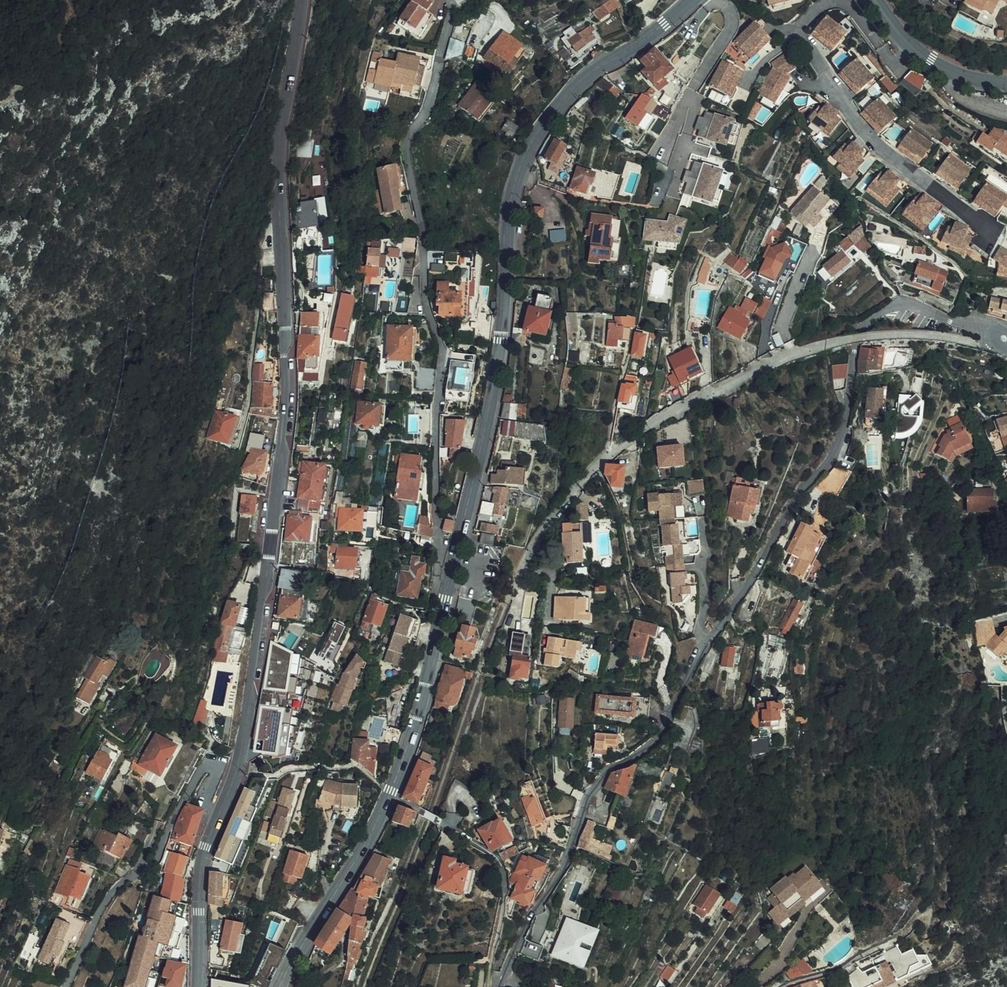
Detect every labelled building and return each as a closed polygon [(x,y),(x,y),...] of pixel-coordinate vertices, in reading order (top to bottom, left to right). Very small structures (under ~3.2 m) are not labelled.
[(432,4),(427,0),(411,0),(397,20),(419,36),(433,15),(427,11),(432,4)] [(602,19),(619,5),(615,0),(609,0),(596,12),(602,19)] [(978,0),(965,0),(964,3),(982,12),(983,10),(992,15),(996,7),(980,1),(978,0)] [(826,14),(815,28),(831,40),(836,34),(841,38),(847,30),(826,14)] [(764,18),(760,21),(765,26),(769,23),(764,18)] [(765,26),(760,21),(759,19),(737,38),(749,52),(771,33),(765,26)] [(596,37),(591,31),(594,29),(591,24),(569,39),(577,49),(596,37)] [(502,69),(520,45),(496,27),(477,51),(495,65),(496,64),(502,69)] [(831,40),(815,28),(812,33),(828,45),(831,40)] [(752,56),(775,37),(771,33),(749,52),(752,56)] [(841,38),(836,34),(831,40),(828,45),(833,50),(841,38)] [(447,58),(462,56),(465,43),(453,40),(447,58)] [(366,76),(377,79),(382,50),(374,47),(366,76)] [(699,53),(688,47),(675,69),(686,76),(699,53)] [(648,54),(644,50),(634,57),(654,83),(664,74),(666,76),(673,69),(656,48),(648,54)] [(377,79),(389,83),(394,61),(381,58),(383,50),(382,50),(377,79)] [(776,65),(758,90),(770,98),(778,87),(783,89),(791,78),(789,74),(802,66),(793,51),(774,62),(776,65)] [(429,58),(422,56),(421,58),(398,52),(395,62),(394,61),(389,83),(387,90),(407,94),(419,97),(429,58)] [(713,84),(725,90),(726,91),(736,74),(728,69),(732,62),(723,57),(709,82),(713,84)] [(736,74),(726,91),(731,94),(745,70),(732,62),(728,69),(736,74)] [(845,75),(858,89),(864,83),(869,89),(876,83),(858,64),(845,75)] [(930,84),(914,74),(913,75),(928,87),(930,84)] [(845,75),(841,79),(853,93),(858,89),(845,75)] [(890,92),(897,88),(888,75),(881,79),(890,92)] [(913,75),(907,82),(919,96),(922,96),(928,87),(913,75)] [(614,85),(604,76),(596,83),(607,93),(614,85)] [(477,121),(497,97),(479,82),(459,107),(477,121)] [(864,83),(858,89),(853,93),(859,99),(869,89),(864,83)] [(713,84),(707,93),(711,96),(719,101),(725,90),(713,84)] [(778,87),(770,98),(775,102),(783,89),(778,87)] [(652,96),(643,91),(626,115),(638,124),(647,111),(643,108),(652,96)] [(417,103),(419,97),(407,94),(405,100),(417,103)] [(749,113),(755,117),(764,104),(758,99),(749,113)] [(442,102),(436,100),(433,111),(439,114),(442,102)] [(883,102),(869,115),(882,128),(888,123),(893,128),(900,121),(883,102)] [(730,131),(731,129),(733,121),(734,118),(706,109),(704,115),(702,122),(730,131)] [(822,112),(814,124),(815,130),(826,138),(829,134),(835,139),(845,125),(839,121),(841,118),(830,110),(827,115),(822,112)] [(882,128),(869,115),(865,118),(878,132),(882,128)] [(497,125),(511,135),(517,126),(503,117),(497,125)] [(739,123),(733,121),(731,129),(737,130),(739,123)] [(616,122),(611,131),(619,136),(624,127),(616,122)] [(727,140),(730,131),(702,122),(700,128),(698,134),(726,143),(727,140)] [(893,128),(888,123),(882,128),(878,132),(883,137),(893,128)] [(736,134),(730,131),(727,140),(733,142),(736,134)] [(916,132),(906,146),(921,157),(925,151),(931,156),(937,147),(916,132)] [(1006,138),(1006,136),(1004,134),(997,132),(991,140),(986,137),(980,145),(1006,165),(1006,138)] [(832,143),(835,139),(829,134),(826,138),(832,143)] [(552,135),(541,154),(539,157),(542,162),(545,156),(557,163),(568,145),(552,135)] [(311,156),(313,143),(301,141),(299,154),(311,156)] [(713,145),(699,141),(697,146),(711,151),(713,145)] [(709,157),(711,151),(697,146),(695,152),(709,157)] [(921,157),(906,146),(902,152),(917,162),(921,157)] [(859,175),(869,165),(864,161),(868,157),(857,147),(853,151),(850,148),(838,160),(845,167),(852,174),(855,171),(859,175)] [(931,156),(925,151),(921,157),(917,162),(924,167),(931,156)] [(949,154),(939,169),(955,179),(960,172),(966,177),(972,169),(949,154)] [(692,168),(698,170),(696,176),(719,184),(720,182),(723,171),(724,168),(696,158),(692,168)] [(388,160),(392,190),(402,189),(395,159),(388,160)] [(377,208),(394,206),(392,190),(388,160),(372,162),(377,208)] [(575,176),(573,183),(572,185),(583,189),(586,180),(589,181),(592,170),(575,165),(572,175),(575,176)] [(849,178),(852,174),(845,167),(842,172),(849,178)] [(944,180),(952,184),(955,179),(939,169),(935,175),(941,180),(944,180)] [(729,173),(723,171),(720,182),(725,183),(729,173)] [(855,171),(852,174),(849,178),(853,182),(859,175),(855,171)] [(966,177),(960,172),(955,179),(952,184),(958,189),(966,177)] [(719,184),(696,176),(694,179),(689,177),(688,180),(685,190),(713,200),(715,197),(718,186),(719,184)] [(898,205),(907,193),(902,189),(905,184),(894,176),(891,179),(887,176),(876,190),(883,196),(891,202),(892,200),(898,205)] [(999,208),(1004,201),(1006,204),(1006,192),(993,183),(983,197),(999,208)] [(812,184),(789,214),(801,223),(805,218),(809,221),(814,225),(822,214),(817,209),(827,196),(812,184)] [(724,188),(718,186),(715,197),(720,199),(724,188)] [(305,210),(300,211),(302,225),(319,224),(316,196),(304,198),(305,210)] [(888,206),(891,202),(883,196),(880,200),(888,206)] [(928,201),(924,198),(912,213),(927,224),(929,222),(935,226),(944,215),(938,211),(942,206),(931,197),(928,201)] [(999,208),(983,197),(979,202),(996,214),(999,208)] [(892,200),(891,202),(888,206),(893,210),(898,205),(892,200)] [(999,208),(996,214),(1002,218),(1006,210),(1006,204),(1004,201),(999,208)] [(525,212),(535,211),(534,203),(525,203),(525,212)] [(613,237),(610,236),(613,216),(595,213),(593,229),(589,229),(588,234),(593,235),(589,260),(600,262),(601,258),(610,259),(613,237)] [(924,229),(927,224),(912,213),(909,217),(924,229)] [(647,218),(645,237),(659,238),(677,241),(678,241),(683,216),(671,214),(670,220),(647,218)] [(805,218),(801,223),(806,226),(809,221),(805,218)] [(858,222),(831,247),(836,253),(822,266),(831,277),(852,258),(846,252),(855,245),(861,251),(866,246),(864,243),(858,222)] [(929,222),(927,224),(924,229),(929,233),(935,226),(929,222)] [(782,223),(779,229),(790,234),(793,228),(782,223)] [(948,245),(957,249),(966,252),(967,250),(974,253),(979,238),(973,236),(975,230),(963,225),(960,230),(955,228),(948,245)] [(676,247),(677,241),(659,238),(658,243),(676,247)] [(380,266),(386,267),(387,256),(382,255),(383,243),(370,241),(368,250),(369,250),(366,274),(372,274),(379,275),(380,266)] [(800,259),(799,258),(793,256),(785,253),(789,251),(785,241),(770,246),(757,271),(773,279),(780,265),(794,270),(794,269),(799,263),(800,259)] [(981,241),(979,247),(998,263),(999,258),(981,241)] [(869,253),(866,246),(861,251),(865,256),(869,253)] [(444,249),(430,248),(430,268),(444,269),(444,259),(444,249)] [(463,249),(444,249),(444,259),(463,260),(463,249)] [(916,249),(912,258),(913,258),(925,261),(928,253),(916,249)] [(974,253),(967,250),(966,252),(965,256),(972,259),(974,253)] [(729,260),(742,270),(747,264),(734,253),(729,260)] [(701,266),(708,270),(713,262),(706,258),(701,266)] [(917,278),(927,281),(925,289),(944,295),(950,277),(942,274),(942,272),(922,265),(917,278)] [(474,267),(463,267),(463,278),(473,279),(474,267)] [(463,291),(450,290),(450,280),(440,280),(440,290),(438,290),(438,303),(442,303),(441,313),(455,313),(456,304),(462,304),(463,291)] [(275,290),(265,290),(263,310),(276,309),(275,290)] [(353,294),(341,291),(333,336),(345,338),(353,294)] [(552,298),(535,294),(534,298),(531,297),(522,330),(543,335),(544,329),(548,330),(550,320),(547,319),(552,298)] [(761,295),(752,316),(760,321),(769,299),(761,295)] [(395,311),(405,312),(406,297),(396,296),(395,311)] [(746,298),(741,307),(751,314),(756,304),(746,298)] [(995,309),(1006,312),(1006,301),(992,298),(991,303),(996,304),(995,309)] [(718,325),(725,330),(736,338),(744,341),(755,322),(750,318),(748,322),(739,317),(741,314),(735,310),(729,306),(727,310),(718,325)] [(293,355),(297,355),(295,334),(299,333),(311,321),(313,312),(303,311),(303,308),(296,308),(296,311),(300,311),(299,324),(293,324),(292,324),(293,355)] [(995,309),(993,315),(1006,318),(1006,312),(995,309)] [(321,369),(322,357),(328,325),(325,325),(325,310),(318,310),(318,312),(313,312),(311,321),(299,333),(295,334),(297,355),(306,355),(306,369),(321,369)] [(470,321),(484,323),(485,313),(471,312),(470,321)] [(634,325),(635,313),(628,312),(627,315),(618,315),(617,323),(617,324),(624,325),(634,325)] [(414,322),(391,320),(388,363),(404,364),(404,356),(412,357),(414,322)] [(609,339),(624,339),(624,325),(617,324),(617,323),(609,323),(609,339)] [(648,337),(649,332),(635,329),(630,355),(644,357),(646,348),(641,347),(643,336),(648,337)] [(678,368),(683,379),(704,368),(692,344),(671,355),(678,368)] [(872,349),(862,347),(859,346),(859,351),(858,357),(859,371),(878,369),(882,348),(872,346),(872,349)] [(469,361),(473,362),(474,353),(455,349),(453,359),(469,361)] [(469,361),(453,359),(448,385),(464,387),(469,361)] [(468,388),(473,362),(469,361),(464,387),(468,388)] [(362,363),(357,362),(351,391),(355,392),(356,389),(361,390),(364,373),(360,372),(362,363)] [(275,364),(256,363),(254,405),(264,406),(263,412),(271,413),(275,364)] [(829,378),(848,377),(848,372),(848,367),(848,363),(828,364),(829,378)] [(418,388),(432,389),(433,368),(419,367),(418,388)] [(683,381),(683,379),(678,368),(669,372),(674,385),(683,381)] [(861,384),(859,414),(879,415),(881,394),(881,385),(861,384)] [(446,394),(466,398),(468,388),(464,387),(448,385),(446,394)] [(620,407),(621,400),(628,401),(628,395),(632,396),(634,386),(625,385),(625,387),(621,386),(617,407),(620,407)] [(896,421),(914,427),(923,398),(905,393),(896,421)] [(359,401),(356,421),(378,424),(380,404),(372,403),(373,399),(358,397),(358,401),(359,401)] [(518,402),(506,402),(503,415),(518,416),(518,402)] [(240,416),(215,408),(206,434),(230,443),(240,416)] [(879,415),(859,414),(859,424),(878,425),(879,415)] [(995,420),(999,431),(1006,428),(1006,416),(995,420)] [(539,437),(537,419),(508,417),(506,432),(539,437)] [(462,420),(446,419),(445,433),(448,433),(447,445),(461,446),(462,420)] [(960,450),(973,446),(971,440),(966,441),(963,435),(969,434),(964,420),(951,424),(952,426),(947,428),(939,438),(940,440),(935,446),(951,460),(960,450)] [(999,431),(1001,436),(1006,434),(1006,428),(999,431)] [(270,458),(264,456),(265,450),(262,449),(265,434),(253,432),(250,448),(240,467),(267,472),(270,458)] [(683,443),(659,445),(660,464),(684,463),(683,443)] [(422,456),(403,453),(395,496),(416,500),(422,467),(421,466),(422,456)] [(304,473),(297,508),(302,509),(321,511),(322,499),(320,499),(327,462),(302,459),(300,472),(304,473)] [(614,464),(610,464),(609,475),(615,485),(626,486),(628,467),(614,464)] [(508,467),(497,467),(497,472),(492,472),(491,480),(525,482),(526,468),(519,468),(508,467)] [(750,522),(752,513),(753,505),(758,505),(760,490),(750,488),(751,481),(733,478),(732,486),(735,486),(730,517),(738,518),(738,519),(750,522)] [(702,493),(700,479),(686,480),(686,493),(702,493)] [(887,482),(883,485),(887,492),(891,489),(887,482)] [(493,513),(502,515),(507,487),(491,484),(490,490),(493,491),(491,502),(495,503),(493,513)] [(994,504),(995,489),(970,488),(969,503),(994,504)] [(660,517),(674,517),(674,516),(675,516),(674,504),(676,504),(676,492),(659,492),(659,491),(647,491),(648,508),(658,508),(658,523),(660,522),(660,517)] [(251,531),(256,531),(258,508),(254,508),(256,494),(242,492),(240,512),(253,513),(251,531)] [(578,505),(578,500),(576,498),(570,498),(569,508),(575,509),(578,505)] [(345,506),(345,501),(339,500),(338,513),(342,514),(342,526),(361,528),(363,508),(345,506)] [(997,504),(969,503),(969,510),(997,511),(997,504)] [(681,514),(695,513),(693,504),(680,505),(681,514)] [(301,514),(302,509),(297,508),(289,508),(286,536),(307,537),(309,515),(301,514)] [(420,514),(418,532),(419,532),(431,534),(432,523),(428,523),(428,516),(425,516),(425,514),(420,514)] [(452,532),(455,520),(445,518),(442,530),(452,532)] [(786,564),(784,568),(800,576),(809,560),(808,559),(804,557),(811,542),(808,540),(813,532),(806,529),(807,525),(795,519),(784,540),(780,548),(785,550),(780,561),(786,564)] [(565,552),(565,560),(581,560),(581,539),(591,538),(591,520),(563,521),(564,550),(565,552)] [(487,529),(487,530),(497,532),(499,524),(482,521),(480,528),(484,529),(484,528),(487,529)] [(674,522),(660,522),(660,544),(662,544),(663,571),(664,571),(665,586),(666,586),(667,600),(676,600),(683,592),(683,583),(678,583),(678,577),(679,577),(679,570),(678,570),(678,553),(695,553),(699,549),(700,538),(678,538),(677,522),(674,522)] [(429,545),(431,534),(419,532),(417,544),(429,545)] [(485,532),(484,539),(493,541),(494,534),(485,532)] [(804,557),(808,559),(812,551),(820,535),(813,532),(808,540),(811,542),(804,557)] [(358,545),(348,544),(348,552),(339,551),(338,564),(355,566),(358,545)] [(398,592),(418,596),(424,564),(418,563),(419,556),(412,554),(411,562),(412,562),(410,572),(402,570),(398,592)] [(278,564),(275,586),(291,588),(293,566),(278,564)] [(275,586),(274,594),(276,595),(273,614),(308,619),(310,600),(303,598),(304,590),(291,588),(275,586)] [(561,606),(561,618),(589,619),(590,596),(554,595),(554,605),(561,606)] [(803,601),(796,597),(781,625),(784,626),(783,629),(786,630),(787,628),(788,628),(803,601)] [(225,598),(212,646),(237,653),(237,650),(239,650),(244,632),(242,632),(243,629),(235,626),(241,602),(240,602),(225,598)] [(382,624),(389,604),(377,600),(372,599),(363,625),(370,627),(372,620),(382,624)] [(554,605),(553,618),(561,618),(561,606),(554,605)] [(408,635),(409,635),(415,616),(399,611),(385,659),(398,663),(402,650),(403,651),(408,635)] [(805,616),(799,613),(794,623),(800,626),(805,616)] [(633,651),(642,653),(648,633),(655,635),(658,623),(635,616),(625,654),(632,656),(633,651)] [(334,648),(346,623),(335,617),(324,643),(334,648)] [(996,622),(997,626),(991,631),(987,627),(977,639),(991,651),(996,646),(998,648),(1004,642),(1006,642),(1006,619),(996,622)] [(477,634),(473,633),(475,625),(462,622),(460,630),(458,630),(455,641),(456,642),(453,652),(462,654),(463,652),(469,653),(471,645),(474,645),(477,634)] [(346,623),(334,648),(338,650),(350,625),(346,623)] [(529,632),(515,629),(510,652),(515,653),(510,676),(517,678),(518,675),(526,676),(527,667),(529,667),(532,655),(525,654),(529,632)] [(584,640),(550,635),(545,664),(559,666),(561,654),(576,656),(577,647),(583,648),(584,640)] [(269,639),(249,761),(259,753),(274,755),(291,751),(315,664),(269,639)] [(1004,642),(998,648),(996,646),(991,651),(1002,661),(1003,660),(1006,651),(1006,642),(1004,642)] [(736,646),(727,645),(725,663),(733,664),(736,646)] [(356,658),(352,655),(349,652),(345,657),(340,662),(337,666),(335,666),(330,676),(329,678),(331,678),(325,693),(330,695),(335,697),(340,699),(347,684),(345,683),(348,677),(350,678),(357,663),(361,665),(362,661),(360,660),(356,658)] [(76,691),(90,699),(99,684),(95,681),(100,672),(106,663),(105,663),(97,658),(76,691)] [(115,664),(107,659),(105,663),(106,663),(100,672),(107,676),(115,664)] [(468,676),(471,671),(442,664),(434,699),(454,703),(463,675),(468,676)] [(597,693),(595,710),(648,717),(650,703),(633,701),(634,698),(597,693)] [(332,704),(335,697),(330,695),(327,702),(332,704)] [(559,718),(573,718),(574,696),(560,696),(559,718)] [(761,698),(763,722),(771,722),(782,721),(781,706),(785,705),(786,704),(786,703),(786,702),(786,700),(785,699),(784,698),(777,699),(776,697),(761,698)] [(205,723),(209,700),(199,698),(195,721),(205,723)] [(454,703),(434,699),(433,704),(449,707),(451,707),(452,706),(453,705),(454,704),(454,703)] [(390,740),(395,724),(381,723),(379,739),(390,740)] [(368,738),(369,731),(359,729),(358,736),(368,738)] [(604,745),(609,745),(617,746),(622,743),(622,739),(619,735),(597,733),(595,747),(604,748),(604,745)] [(141,752),(133,769),(144,775),(147,769),(161,777),(179,747),(157,735),(145,754),(141,752)] [(759,744),(769,744),(770,736),(761,736),(761,740),(756,740),(756,747),(759,746),(759,744)] [(351,756),(354,757),(375,775),(378,749),(367,748),(368,739),(355,737),(351,756)] [(379,743),(379,754),(390,753),(390,743),(379,743)] [(117,754),(102,746),(87,774),(102,781),(117,754)] [(420,758),(433,764),(436,756),(423,751),(420,758)] [(403,794),(414,799),(416,801),(433,764),(419,757),(412,773),(403,794)] [(134,764),(126,760),(118,772),(127,776),(134,764)] [(610,788),(616,791),(619,792),(624,795),(639,760),(630,767),(622,770),(613,772),(606,787),(610,788)] [(675,771),(667,768),(663,779),(671,782),(675,771)] [(267,776),(252,776),(211,856),(213,858),(214,854),(229,861),(255,806),(252,805),(267,776)] [(320,801),(333,804),(337,783),(327,780),(320,801)] [(337,783),(333,804),(335,805),(336,804),(340,805),(339,806),(356,809),(360,788),(351,786),(344,785),(344,786),(337,783)] [(286,809),(290,811),(296,791),(284,787),(279,803),(287,805),(286,809)] [(532,797),(536,795),(532,787),(525,790),(528,798),(521,801),(532,826),(543,821),(532,797)] [(610,788),(605,800),(611,803),(616,791),(610,788)] [(577,804),(578,799),(579,796),(566,790),(560,802),(576,810),(577,804)] [(532,797),(543,821),(546,820),(536,795),(532,797)] [(188,801),(176,821),(172,839),(192,844),(205,807),(188,801)] [(266,817),(274,819),(271,829),(283,832),(290,811),(286,809),(287,805),(271,801),(266,817)] [(412,823),(417,825),(421,813),(397,804),(393,813),(396,815),(393,821),(409,828),(412,823)] [(493,819),(481,826),(491,844),(493,847),(497,845),(514,836),(502,816),(495,820),(493,819)] [(583,836),(580,847),(584,848),(586,849),(595,828),(594,828),(596,822),(591,820),(583,836)] [(408,833),(413,835),(417,825),(412,823),(408,833)] [(121,835),(109,829),(101,842),(124,855),(128,847),(131,848),(136,839),(123,832),(121,835)] [(283,832),(271,829),(269,834),(281,838),(283,832)] [(511,844),(500,850),(504,858),(515,851),(511,844)] [(161,868),(168,870),(175,871),(180,852),(163,847),(159,863),(151,861),(148,865),(158,868),(161,868)] [(297,875),(302,877),(310,855),(292,849),(281,879),(294,883),(297,875)] [(353,933),(350,956),(349,964),(342,986),(349,986),(356,964),(361,958),(369,928),(365,926),(368,917),(366,916),(372,893),(378,895),(381,884),(384,885),(394,859),(378,852),(373,865),(368,863),(358,881),(359,882),(340,910),(354,919),(353,933)] [(538,861),(541,854),(534,854),(529,857),(523,854),(515,871),(517,872),(513,882),(516,883),(511,897),(529,904),(546,865),(538,861)] [(538,861),(546,865),(549,858),(541,854),(538,861)] [(436,884),(466,892),(472,868),(465,866),(465,864),(452,861),(453,857),(444,855),(436,884)] [(86,871),(81,869),(83,863),(70,857),(56,890),(69,895),(70,893),(79,897),(80,895),(83,897),(91,878),(88,877),(89,875),(85,873),(86,871)] [(110,870),(118,876),(126,870),(131,861),(119,859),(110,870)] [(781,928),(787,924),(783,919),(792,911),(791,909),(806,896),(823,883),(808,864),(792,877),(789,873),(774,885),(777,889),(771,893),(778,902),(772,908),(778,916),(774,919),(781,928)] [(178,872),(175,871),(168,870),(161,868),(158,868),(153,891),(173,896),(175,889),(186,892),(186,884),(176,882),(178,872)] [(211,875),(216,876),(226,878),(227,873),(211,870),(211,875)] [(226,878),(216,876),(211,875),(210,898),(214,899),(214,901),(220,901),(223,901),(224,882),(229,883),(229,879),(226,878)] [(608,884),(606,896),(620,898),(622,886),(608,884)] [(292,894),(280,886),(272,897),(284,905),(292,894)] [(720,896),(704,886),(692,906),(707,916),(720,896)] [(153,891),(146,889),(140,913),(142,913),(140,921),(138,921),(137,922),(136,922),(135,923),(135,925),(135,926),(135,927),(136,928),(137,929),(138,930),(142,931),(141,935),(132,932),(118,983),(131,986),(138,986),(147,952),(158,954),(182,959),(182,942),(183,898),(173,896),(153,891)] [(806,896),(791,909),(792,911),(808,898),(806,896)] [(735,907),(729,902),(725,909),(731,913),(735,907)] [(350,932),(353,933),(354,919),(340,910),(319,944),(332,953),(339,942),(343,943),(350,932)] [(288,939),(295,923),(279,915),(276,921),(280,923),(276,932),(287,937),(288,939)] [(49,960),(51,954),(54,955),(60,941),(58,940),(65,923),(52,917),(33,959),(44,963),(46,959),(49,960)] [(65,941),(76,947),(86,923),(76,918),(65,941)] [(244,921),(228,918),(225,934),(228,934),(227,938),(224,938),(222,948),(243,952),(248,933),(242,932),(244,921)] [(553,954),(579,964),(592,930),(566,920),(553,954)] [(579,964),(583,966),(596,932),(592,930),(579,964)] [(276,932),(273,938),(269,936),(251,975),(240,980),(205,974),(205,986),(265,986),(276,962),(283,950),(288,939),(287,937),(276,932)] [(537,940),(524,934),(516,951),(531,957),(537,940)] [(65,941),(61,939),(60,941),(54,955),(52,959),(57,961),(65,941)] [(913,954),(910,948),(898,954),(894,946),(858,964),(856,961),(842,974),(848,981),(851,986),(885,986),(884,986),(903,977),(905,982),(932,968),(924,954),(913,954)] [(178,962),(161,958),(159,966),(158,965),(154,982),(173,986),(178,962)] [(788,970),(792,978),(813,970),(803,958),(788,970)] [(658,976),(666,981),(674,970),(666,965),(658,976)]
